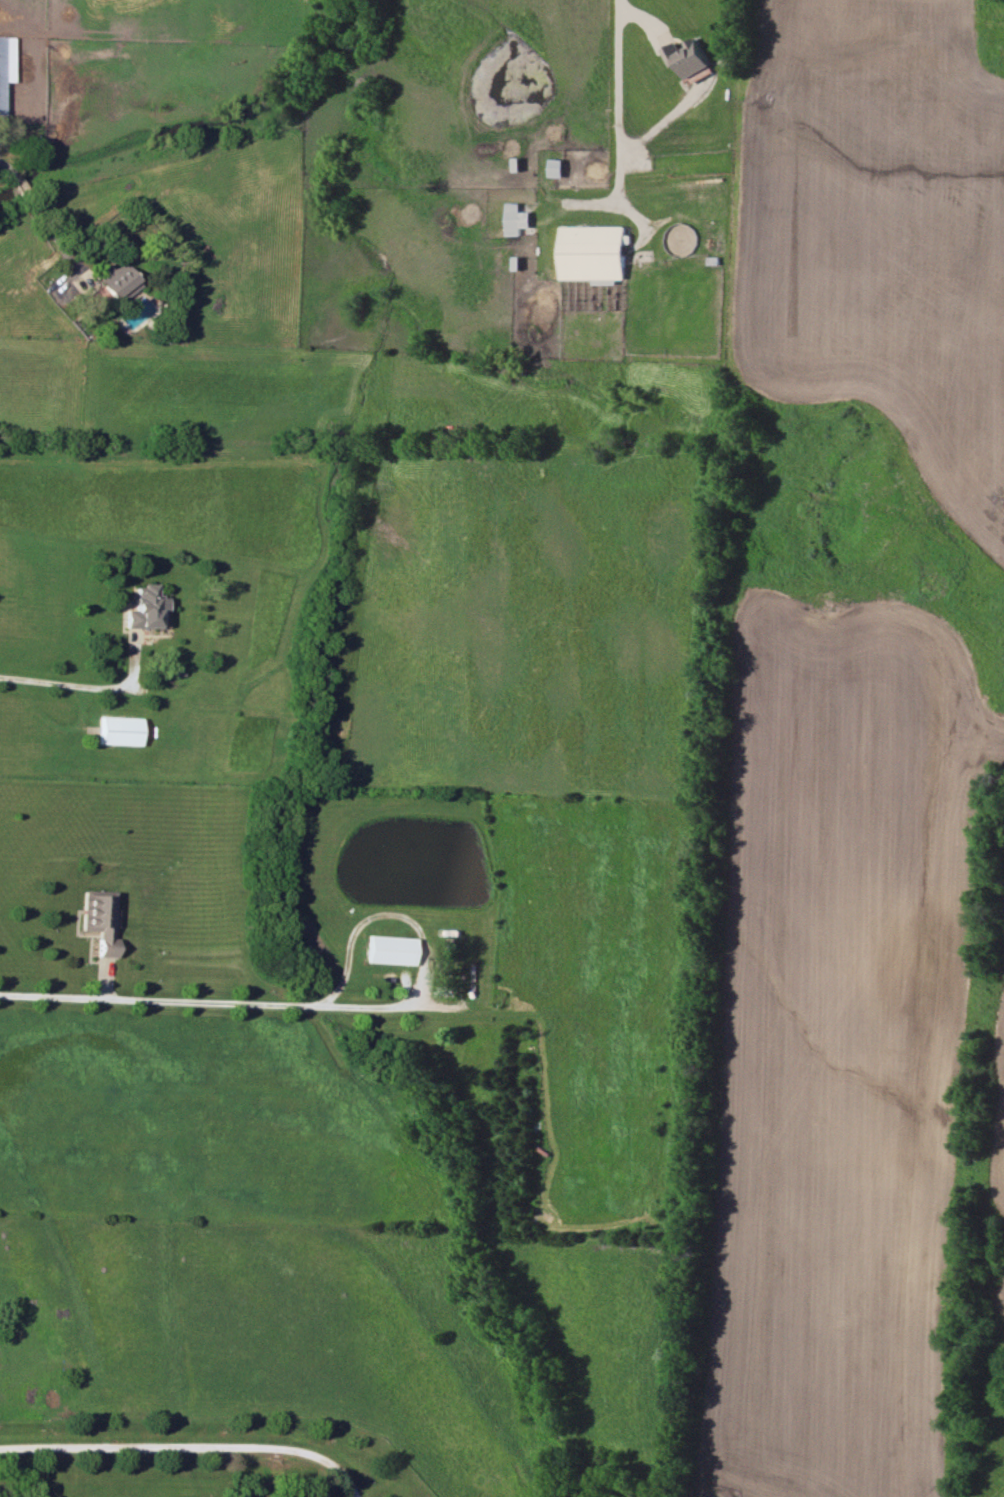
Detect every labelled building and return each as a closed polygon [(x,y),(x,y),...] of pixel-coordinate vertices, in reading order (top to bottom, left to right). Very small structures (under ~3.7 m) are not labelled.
[(12,81),(13,36),(0,36),(0,116),(1,116),(2,81),(12,81)] [(662,50),(672,67),(678,63),(686,79),(711,65),(696,38),(680,47),(677,41),(662,50)] [(561,177),(562,159),(548,159),(548,177),(561,177)] [(521,236),(521,228),(529,228),(529,212),(520,212),(520,203),(506,203),(507,236),(521,236)] [(625,226),(561,227),(561,279),(593,279),(593,285),(617,284),(617,279),(625,279),(625,226)] [(116,304),(140,285),(121,260),(98,278),(102,284),(89,294),(94,301),(103,294),(107,299),(111,296),(116,304)] [(123,627),(164,628),(165,595),(154,595),(155,585),(133,584),(132,611),(124,611),(123,627)] [(138,745),(139,717),(99,716),(99,743),(138,745)] [(97,956),(115,957),(116,938),(111,938),(113,891),(82,890),(81,930),(97,931),(97,956)] [(365,963),(413,964),(414,937),(366,936),(365,963)]
